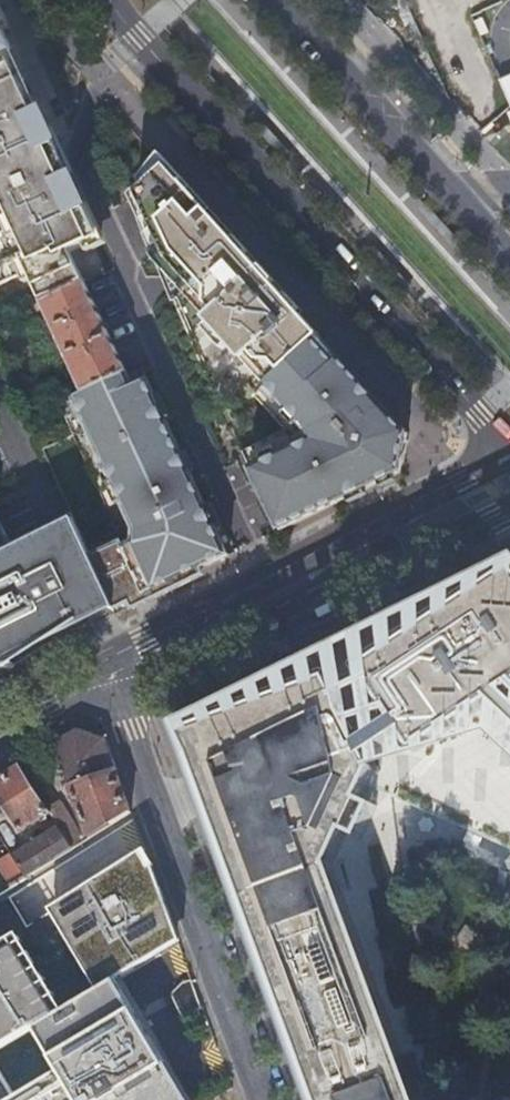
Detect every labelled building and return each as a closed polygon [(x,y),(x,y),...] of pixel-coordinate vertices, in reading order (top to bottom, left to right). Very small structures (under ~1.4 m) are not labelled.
[(501,3),(473,12),(485,51),(509,43),(509,0),(500,0),(501,3)] [(85,281),(71,251),(101,238),(41,109),(36,111),(8,51),(14,48),(0,19),(0,190),(16,225),(0,232),(0,284),(30,271),(43,300),(85,281)] [(500,80),(509,104),(509,76),(500,80)] [(321,337),(167,167),(138,194),(163,246),(155,254),(155,261),(207,320),(202,324),(247,373),(272,347),(293,368),(321,337)] [(128,374),(85,281),(43,300),(87,394),(128,374)] [(409,434),(321,337),(293,368),(269,395),(320,442),(249,471),(280,533),(301,522),(402,472),(409,434)] [(143,367),(128,374),(87,394),(62,406),(74,435),(124,545),(93,559),(117,612),(230,556),(143,367)] [(74,435),(43,449),(75,520),(93,559),(124,545),(74,435)] [(75,520),(16,549),(0,517),(0,675),(41,649),(117,612),(93,559),(75,520)] [(363,742),(330,678),(175,735),(310,1099),(420,1099),(333,866),(347,834),(363,841),(378,807),(362,800),(369,787),(376,770),(370,755),(402,733),(416,754),(494,702),(509,718),(509,698),(506,694),(509,692),(509,569),(359,670),(393,721),(363,742)] [(77,731),(53,746),(91,840),(113,826),(131,814),(104,742),(77,731)] [(21,767),(0,780),(0,802),(19,831),(49,811),(21,767)] [(59,805),(49,811),(74,850),(84,844),(59,805)] [(26,880),(70,853),(56,831),(12,858),(26,880)] [(26,880),(12,858),(9,853),(0,859),(0,872),(11,889),(26,880)] [(66,1010),(25,939),(0,953),(0,1048),(66,1010)] [(202,1008),(192,979),(177,989),(186,1014),(202,1008)] [(142,1025),(137,1028),(111,985),(34,1031),(53,1064),(60,1075),(21,1098),(17,1099),(187,1099),(142,1025)] [(21,1098),(60,1075),(53,1064),(15,1087),(21,1098)] [(0,1081),(0,1099),(11,1099),(0,1081)]
